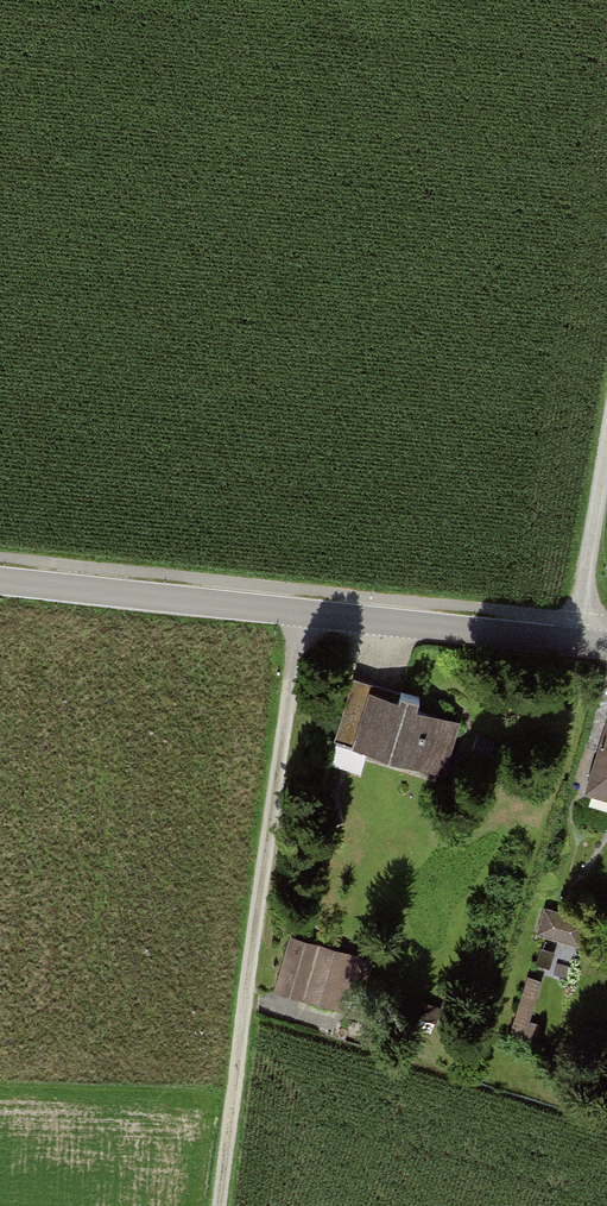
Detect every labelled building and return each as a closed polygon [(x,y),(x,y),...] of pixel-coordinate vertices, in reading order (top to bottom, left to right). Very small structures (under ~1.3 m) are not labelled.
[(373,685),(355,679),(335,745),(445,779),(462,724),(370,695),(373,685)] [(589,792),(606,797),(606,730),(589,792)] [(591,924),(550,910),(541,934),(583,948),(591,924)] [(356,955),(321,946),(306,1006),(342,1014),(356,955)] [(534,1022),(544,976),(529,972),(519,1019),(534,1022)]
